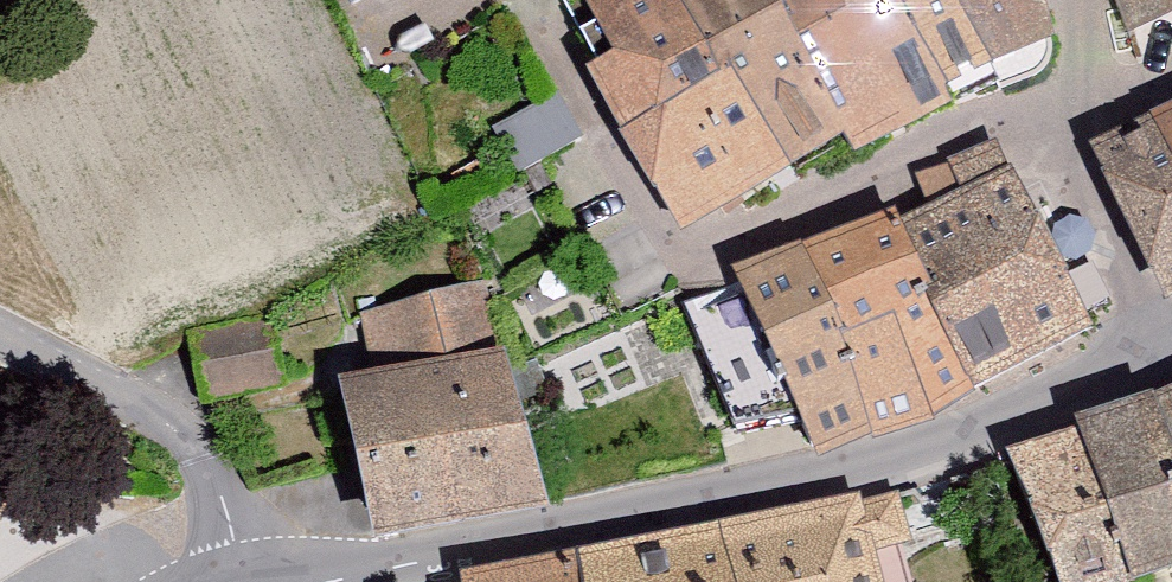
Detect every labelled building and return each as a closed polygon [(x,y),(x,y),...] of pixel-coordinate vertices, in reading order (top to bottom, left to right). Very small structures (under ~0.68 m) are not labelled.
[(574,105),(665,261),(1033,64),(1019,0),(591,0),(571,11),(598,91),(574,105)] [(1123,46),(1171,28),(1171,0),(1107,0),(1123,46)] [(1171,229),(1171,133),(1138,148),(1171,229)] [(1138,148),(1076,174),(1139,322),(1171,308),(1171,229),(1138,148)] [(928,224),(724,299),(794,463),(937,422),(1072,360),(988,164),(911,189),(928,224)] [(538,510),(488,281),(380,301),(392,374),(343,384),(372,538),(538,510)] [(1013,452),(1060,581),(1120,581),(1171,566),(1171,389),(1013,452)] [(454,581),(908,581),(891,497),(454,581)]
